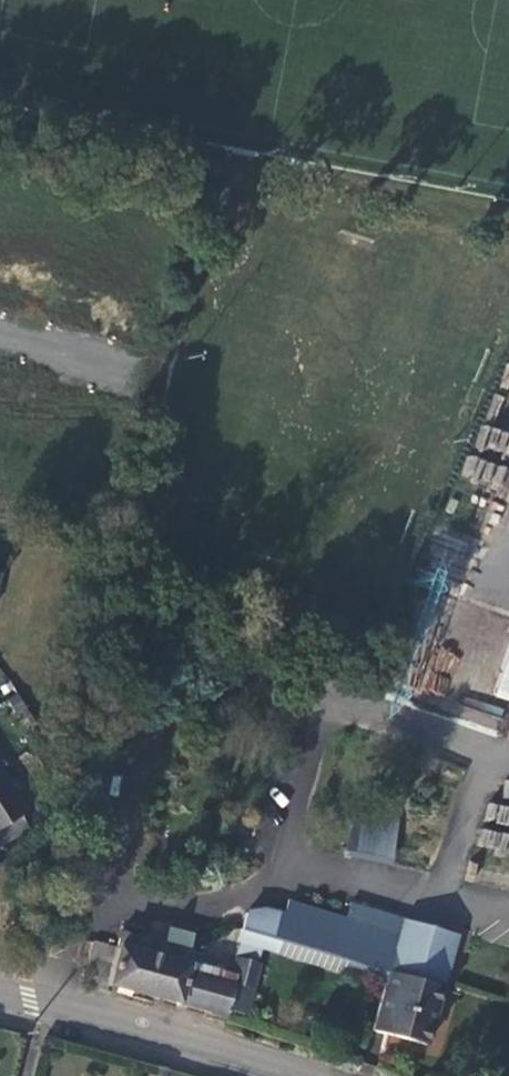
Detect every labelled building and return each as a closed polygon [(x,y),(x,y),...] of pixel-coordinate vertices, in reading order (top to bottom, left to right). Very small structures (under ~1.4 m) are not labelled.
[(483,425),(476,450),(508,459),(508,432),(483,425)] [(470,452),(459,476),(508,499),(508,470),(470,452)] [(494,700),(508,705),(508,658),(494,700)] [(457,717),(494,729),(501,709),(464,697),(457,717)] [(28,830),(19,814),(25,811),(0,770),(0,847),(28,830)] [(488,802),(484,819),(508,824),(508,806),(488,802)] [(347,855),(394,860),(399,814),(352,809),(347,855)] [(476,849),(508,855),(508,834),(479,829),(476,849)] [(278,920),(255,909),(250,919),(240,943),(267,952),(278,920)] [(464,948),(362,912),(357,928),(299,911),(294,925),(278,920),(267,952),(387,996),(372,1037),(427,1055),(464,948)] [(100,938),(88,984),(178,1010),(189,972),(195,949),(127,929),(122,944),(100,938)] [(247,988),(189,972),(178,1010),(228,1024),(229,1018),(238,1020),(247,988)]
